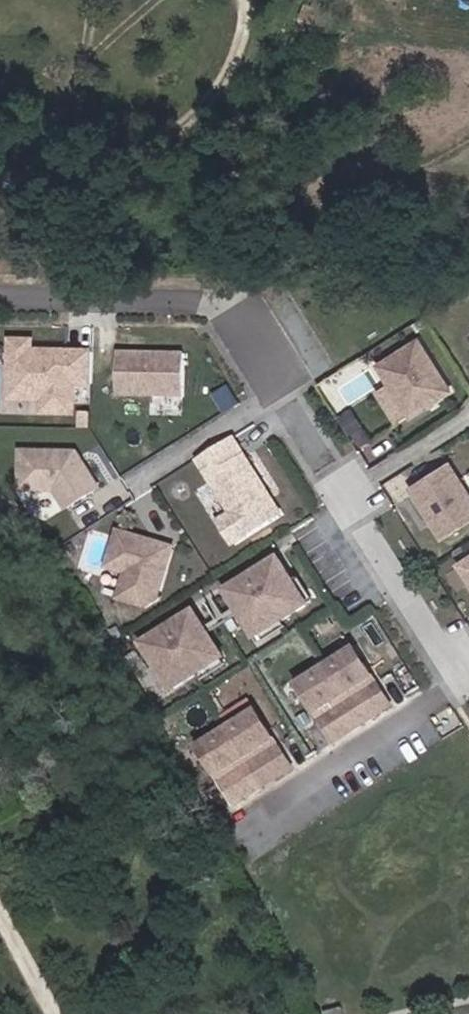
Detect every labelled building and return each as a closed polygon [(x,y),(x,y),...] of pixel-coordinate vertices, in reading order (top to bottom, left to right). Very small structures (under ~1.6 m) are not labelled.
[(419,338),(380,363),(412,413),(451,388),(419,338)] [(31,339),(9,339),(9,385),(33,386),(43,394),(43,398),(42,411),(72,411),(73,381),(91,381),(91,350),(43,349),(43,353),(31,353),(31,349),(31,339)] [(184,351),(112,351),(112,400),(184,401),(184,351)] [(33,386),(9,385),(8,397),(43,398),(43,394),(33,386)] [(232,436),(213,449),(224,467),(244,455),(232,436)] [(213,449),(197,458),(231,513),(218,521),(232,543),(280,513),(244,455),(224,467),(213,449)] [(40,488),(40,451),(20,450),(20,488),(40,488)] [(97,487),(75,452),(40,451),(40,488),(54,489),(66,507),(97,487)] [(468,521),(468,491),(449,460),(411,484),(444,536),(468,521)] [(157,598),(172,547),(118,531),(108,565),(123,570),(126,575),(119,597),(147,605),(157,598)] [(293,581),(278,558),(273,562),(287,585),(293,581)] [(460,564),(468,577),(468,558),(460,564)] [(240,614),(255,638),(308,605),(293,581),(287,585),(273,562),(232,588),(246,611),(240,614)] [(195,610),(189,614),(204,637),(209,634),(240,614),(246,611),(232,588),(226,591),(237,609),(225,616),(214,599),(207,603),(218,621),(206,628),(195,610)] [(172,690),(224,658),(209,634),(204,637),(189,614),(149,640),(163,663),(157,666),(172,690)] [(157,666),(163,663),(149,640),(143,644),(157,666)] [(355,649),(299,684),(334,741),(390,706),(355,649)] [(256,710),(200,746),(236,803),(292,768),(256,710)]
